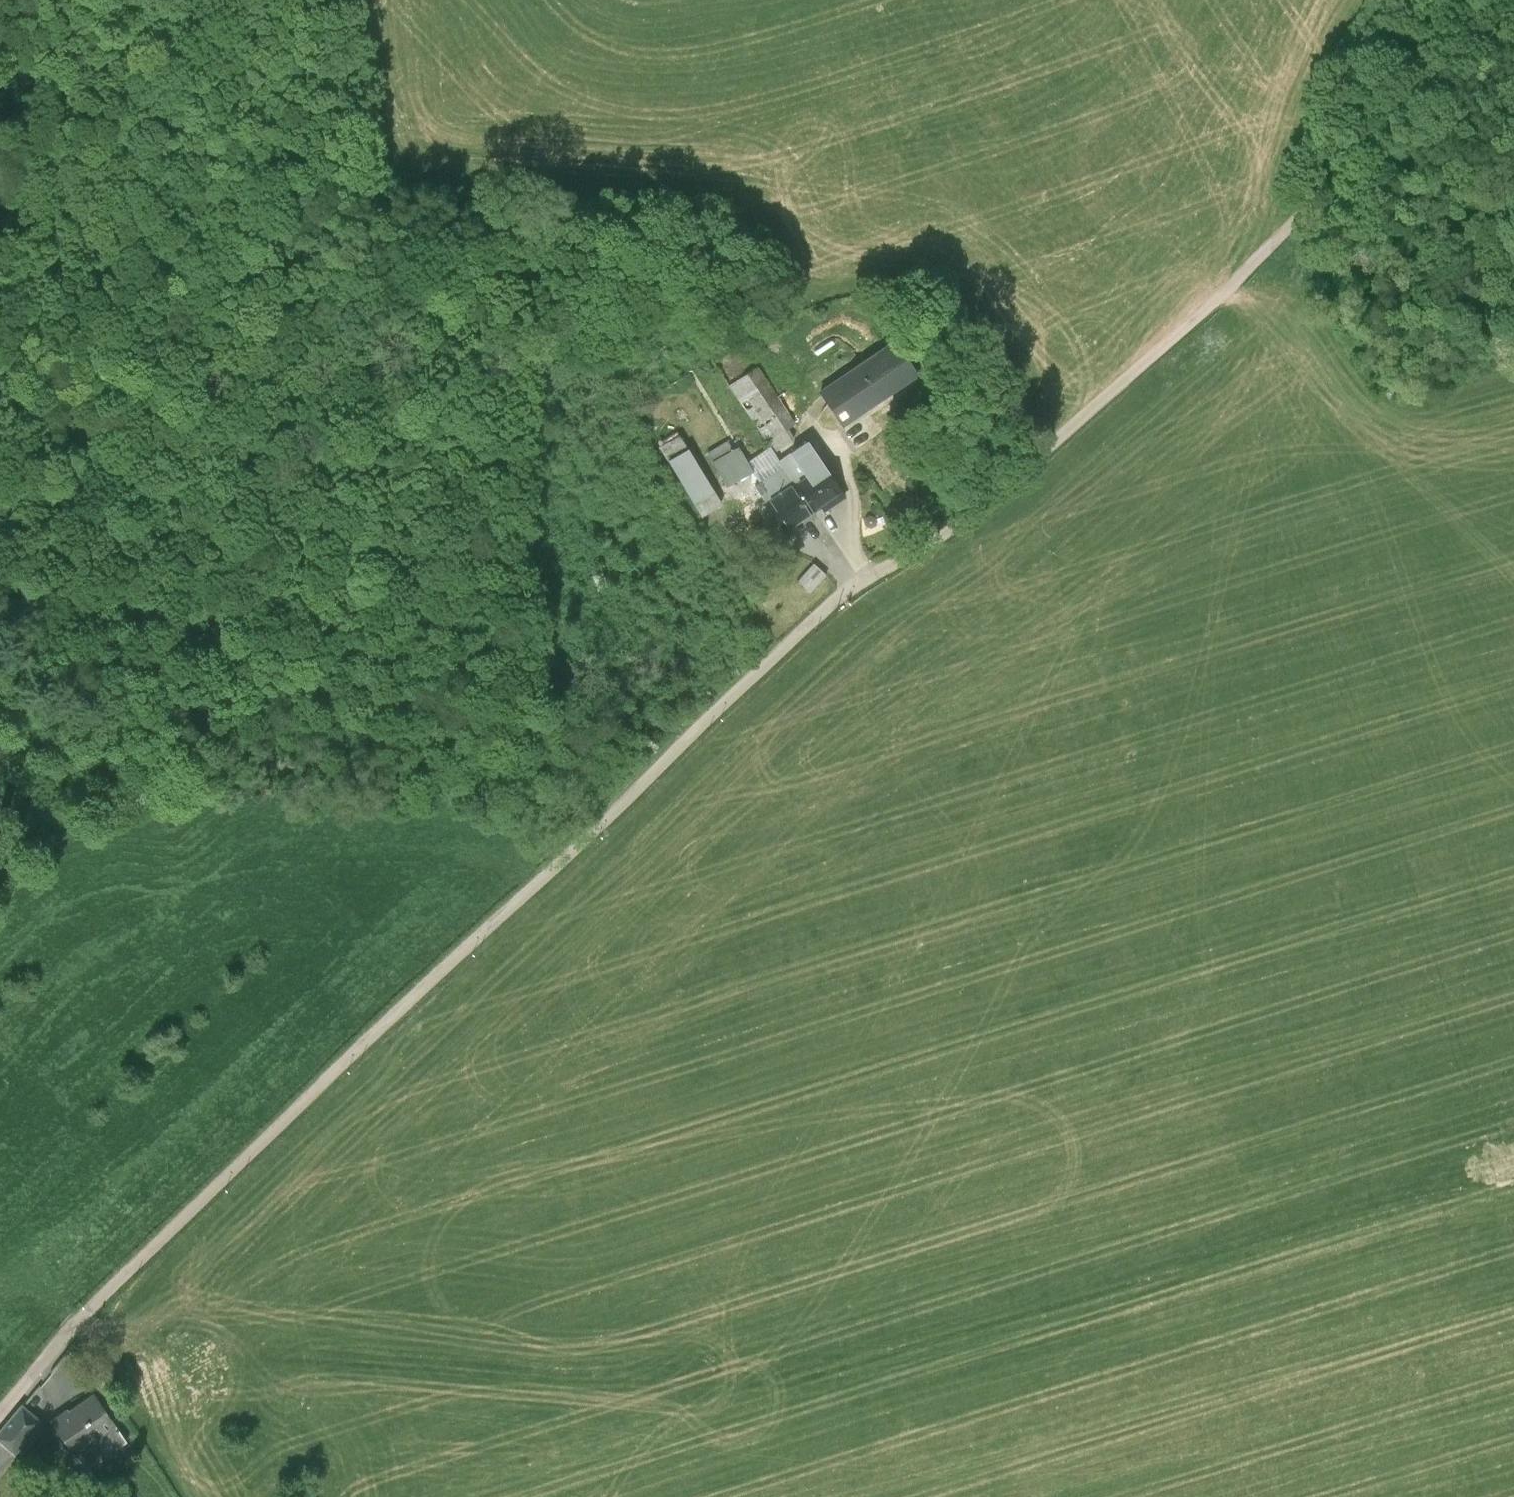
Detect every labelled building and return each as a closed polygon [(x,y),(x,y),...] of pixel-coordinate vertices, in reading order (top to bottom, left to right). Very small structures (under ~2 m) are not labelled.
[(907,383),(883,350),(809,405),(833,438),(907,383)] [(727,385),(767,444),(817,516),(847,496),(805,432),(793,440),(748,372),(727,385)] [(789,534),(817,516),(767,444),(743,460),(729,438),(711,450),(740,495),(756,485),(789,534)] [(724,498),(683,443),(659,461),(700,515),(724,498)] [(126,1440),(94,1394),(53,1422),(69,1446),(75,1442),(82,1452),(78,1455),(86,1467),(98,1459),(98,1460),(126,1440)] [(0,1432),(0,1440),(14,1452),(40,1421),(22,1406),(0,1432)]
